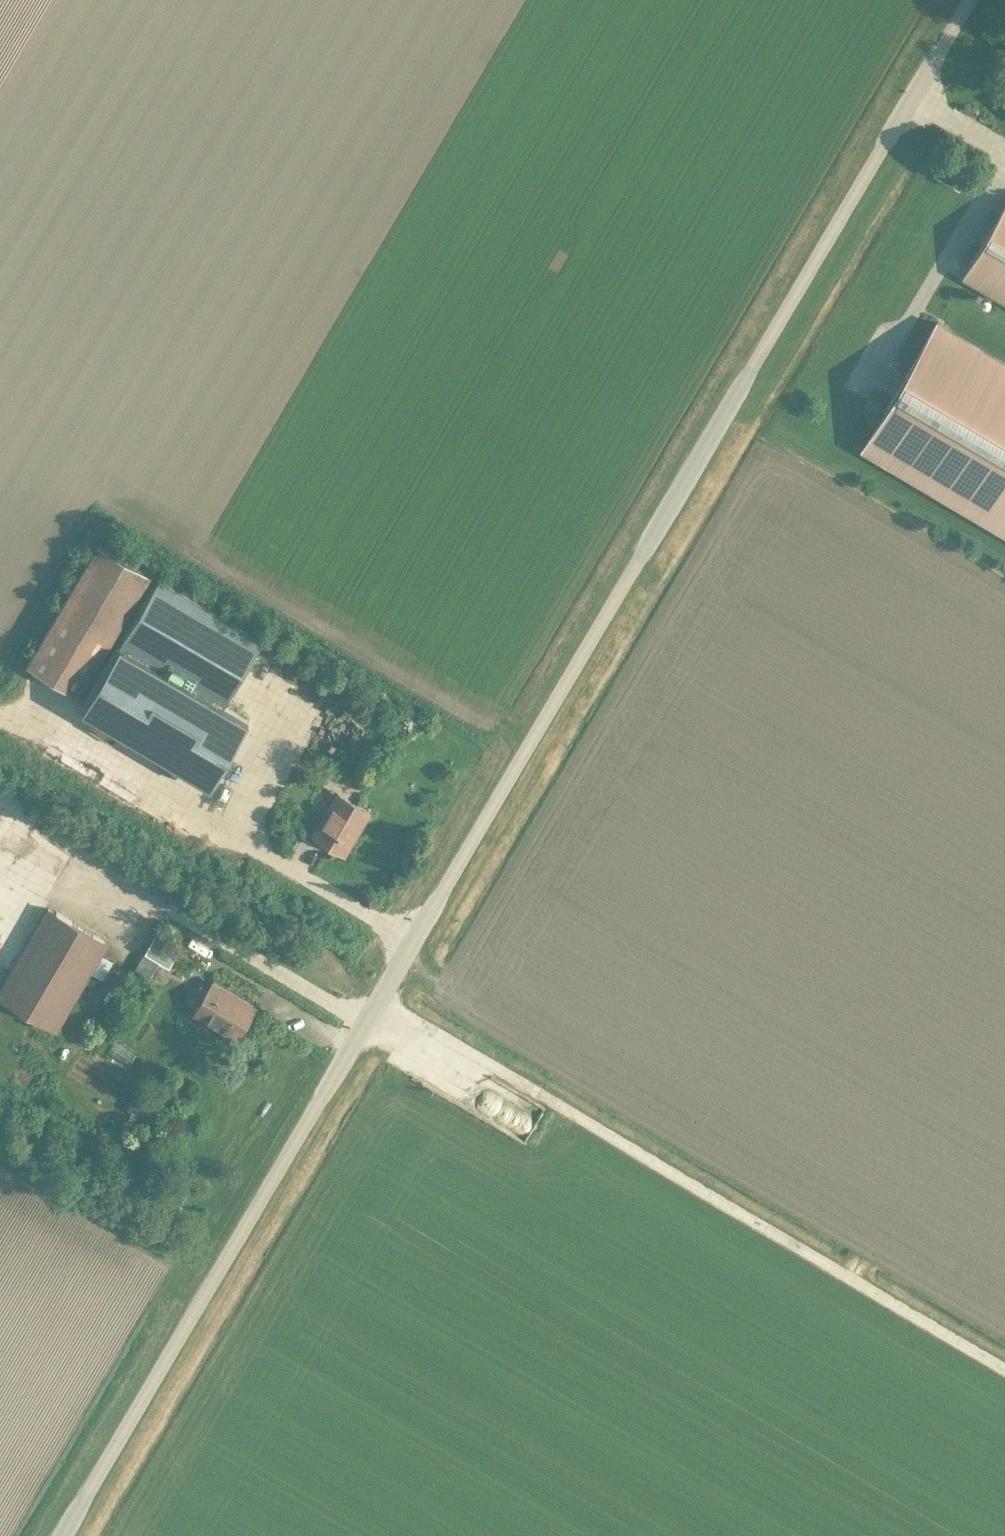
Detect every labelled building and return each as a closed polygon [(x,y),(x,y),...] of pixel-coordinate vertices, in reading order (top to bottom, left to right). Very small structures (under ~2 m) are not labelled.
[(961,274),(1004,299),(1004,200),(961,274)] [(935,318),(859,447),(1004,532),(1004,360),(935,318)] [(150,572),(98,542),(26,663),(78,693),(150,572)] [(158,578),(121,640),(138,650),(225,701),(262,639),(158,578)] [(138,650),(121,640),(119,643),(81,707),(210,783),(247,719),(223,704),(225,701),(138,650)] [(269,731),(275,716),(261,711),(255,726),(269,731)] [(344,853),(369,810),(337,792),(312,834),(344,853)] [(106,941),(47,906),(0,987),(0,995),(55,1027),(106,941)] [(236,1037),(254,1005),(212,981),(193,1013),(236,1037)] [(256,1005),(271,999),(266,989),(252,995),(256,1005)] [(135,1052),(116,1041),(108,1054),(128,1066),(135,1052)]
